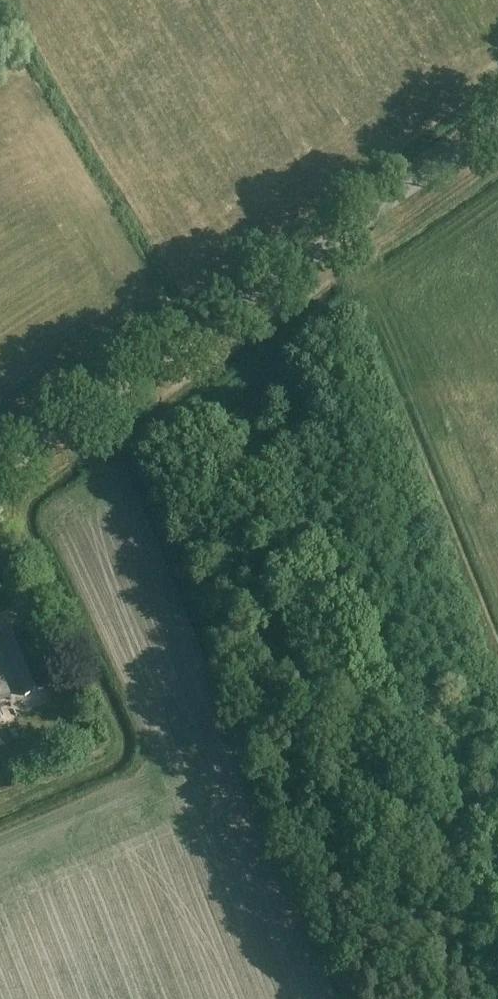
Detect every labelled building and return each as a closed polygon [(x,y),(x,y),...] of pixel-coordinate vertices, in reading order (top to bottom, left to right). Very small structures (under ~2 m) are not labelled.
[(24,630),(1,639),(23,696),(47,687),(24,630)] [(11,697),(0,670),(0,701),(11,697)]
